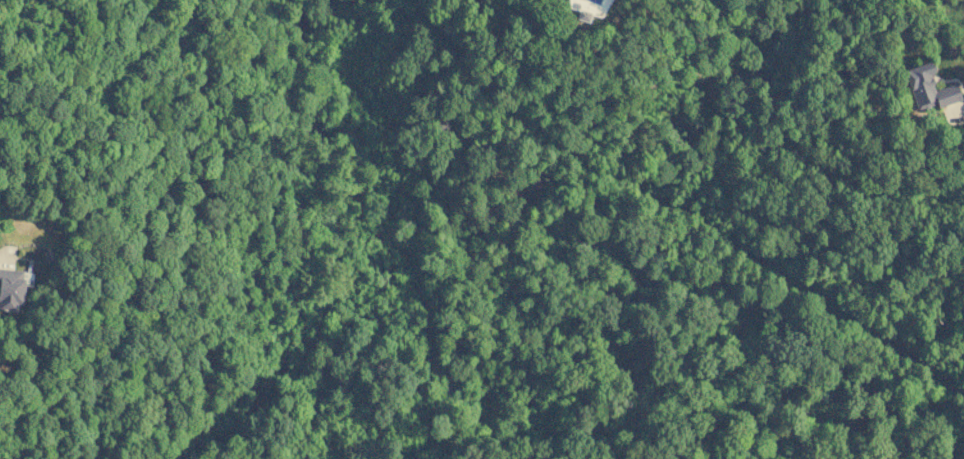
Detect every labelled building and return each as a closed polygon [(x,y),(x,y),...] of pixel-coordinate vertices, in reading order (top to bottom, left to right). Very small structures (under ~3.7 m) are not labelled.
[(902,69),(916,110),(936,104),(937,107),(960,100),(955,83),(937,88),(928,61),(902,69)] [(25,270),(0,267),(0,309),(15,310),(16,303),(21,304),(25,270)]
